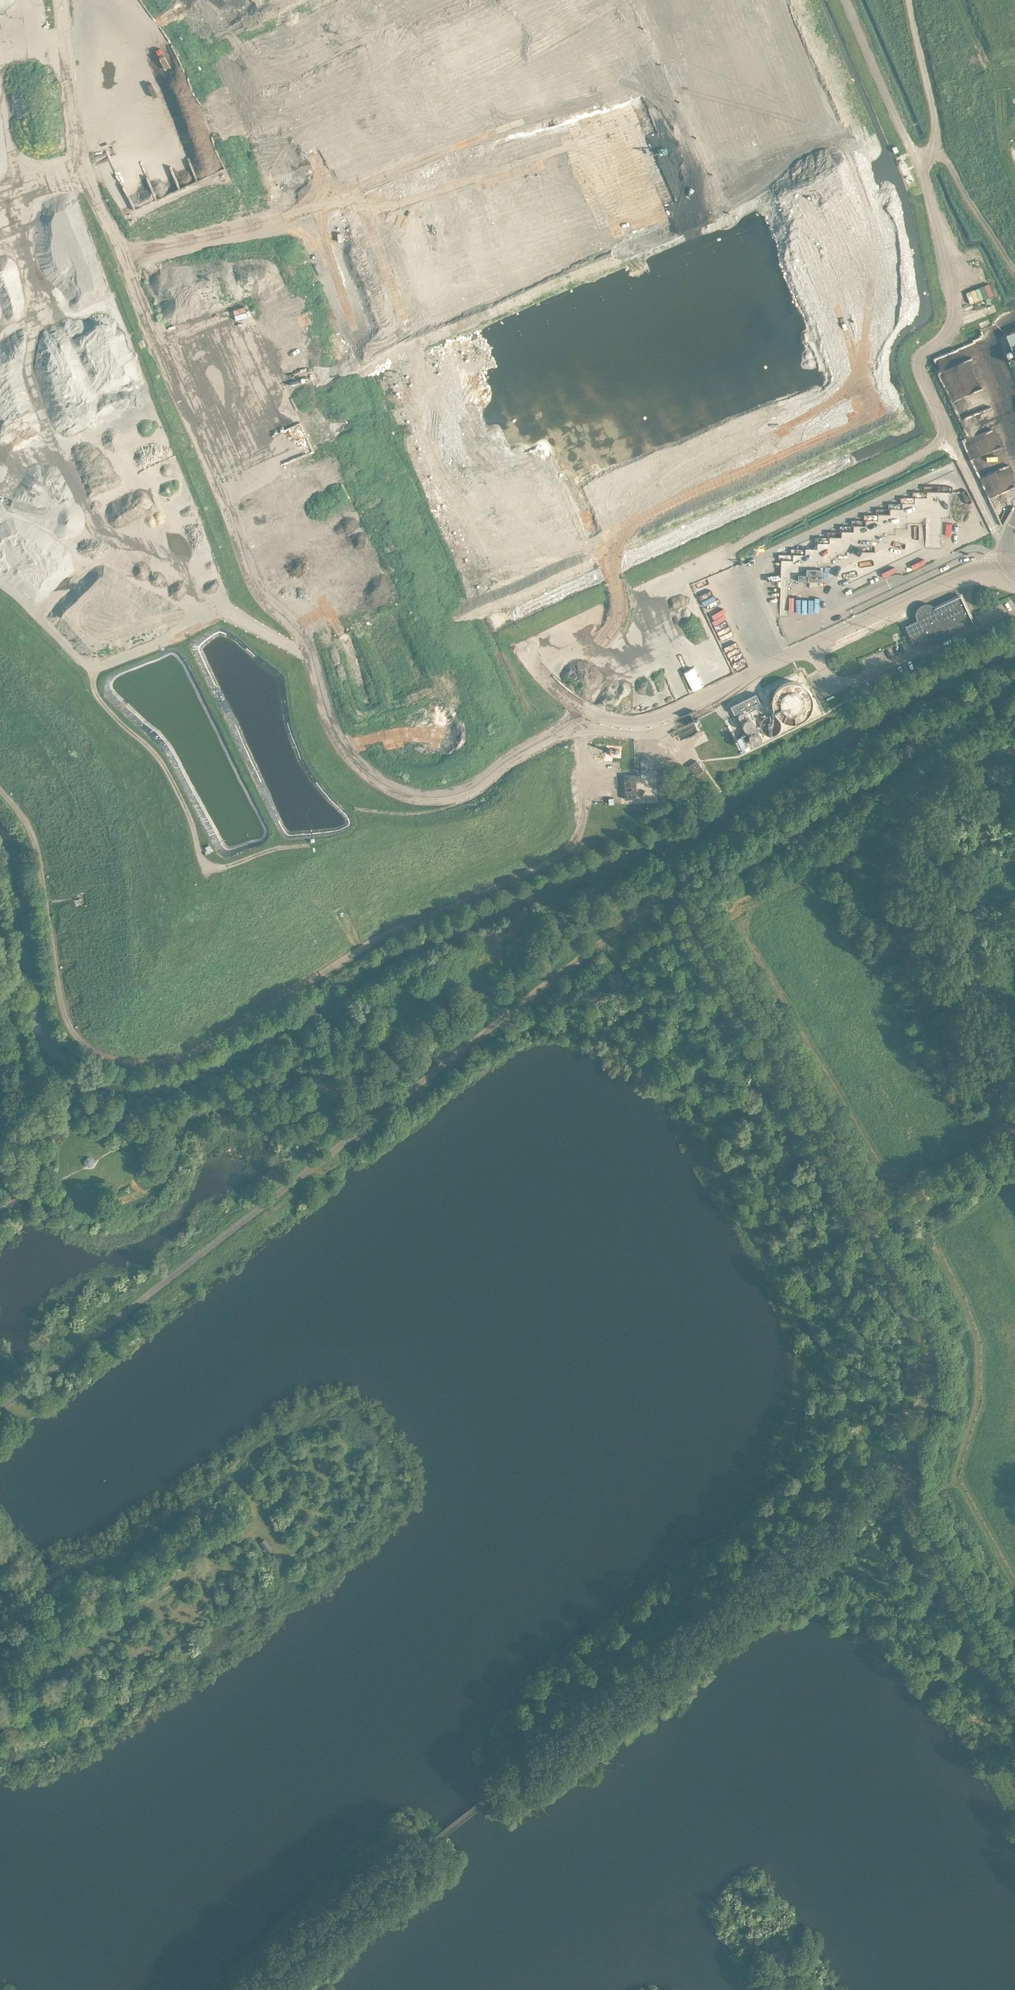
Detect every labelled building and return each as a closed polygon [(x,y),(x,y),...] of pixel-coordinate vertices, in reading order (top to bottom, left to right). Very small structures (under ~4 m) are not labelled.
[(1006,335),(1014,357),(1014,331),(1006,335)] [(905,627),(914,645),(927,639),(928,641),(952,630),(953,632),(973,623),(960,596),(935,608),(933,606),(931,605),(928,604),(925,604),(922,605),(919,607),(917,610),(916,613),(916,616),(917,619),(918,621),(905,627)] [(734,715),(746,709),(760,702),(756,694),(730,706),(734,715)] [(760,702),(746,709),(748,713),(762,706),(760,702)] [(95,1162),(93,1158),(87,1157),(84,1162),(86,1167),(91,1167),(95,1162)]
